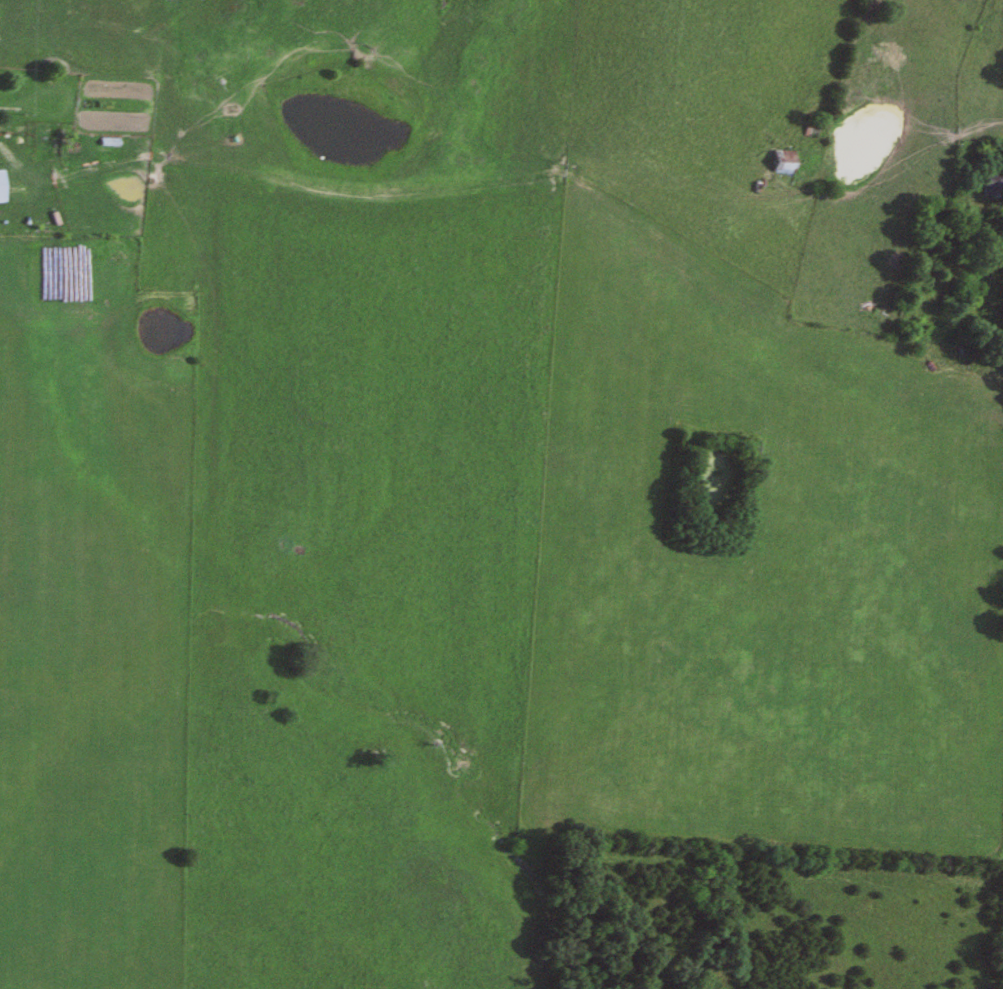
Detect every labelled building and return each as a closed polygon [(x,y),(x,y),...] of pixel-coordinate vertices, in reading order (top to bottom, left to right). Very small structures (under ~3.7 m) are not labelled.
[(799,134),(810,139),(815,124),(804,120),(799,134)] [(768,151),(768,177),(788,177),(788,151),(768,151)] [(996,172),(977,172),(977,197),(996,197),(996,172)] [(855,313),(882,318),(884,308),(857,303),(855,313)]
